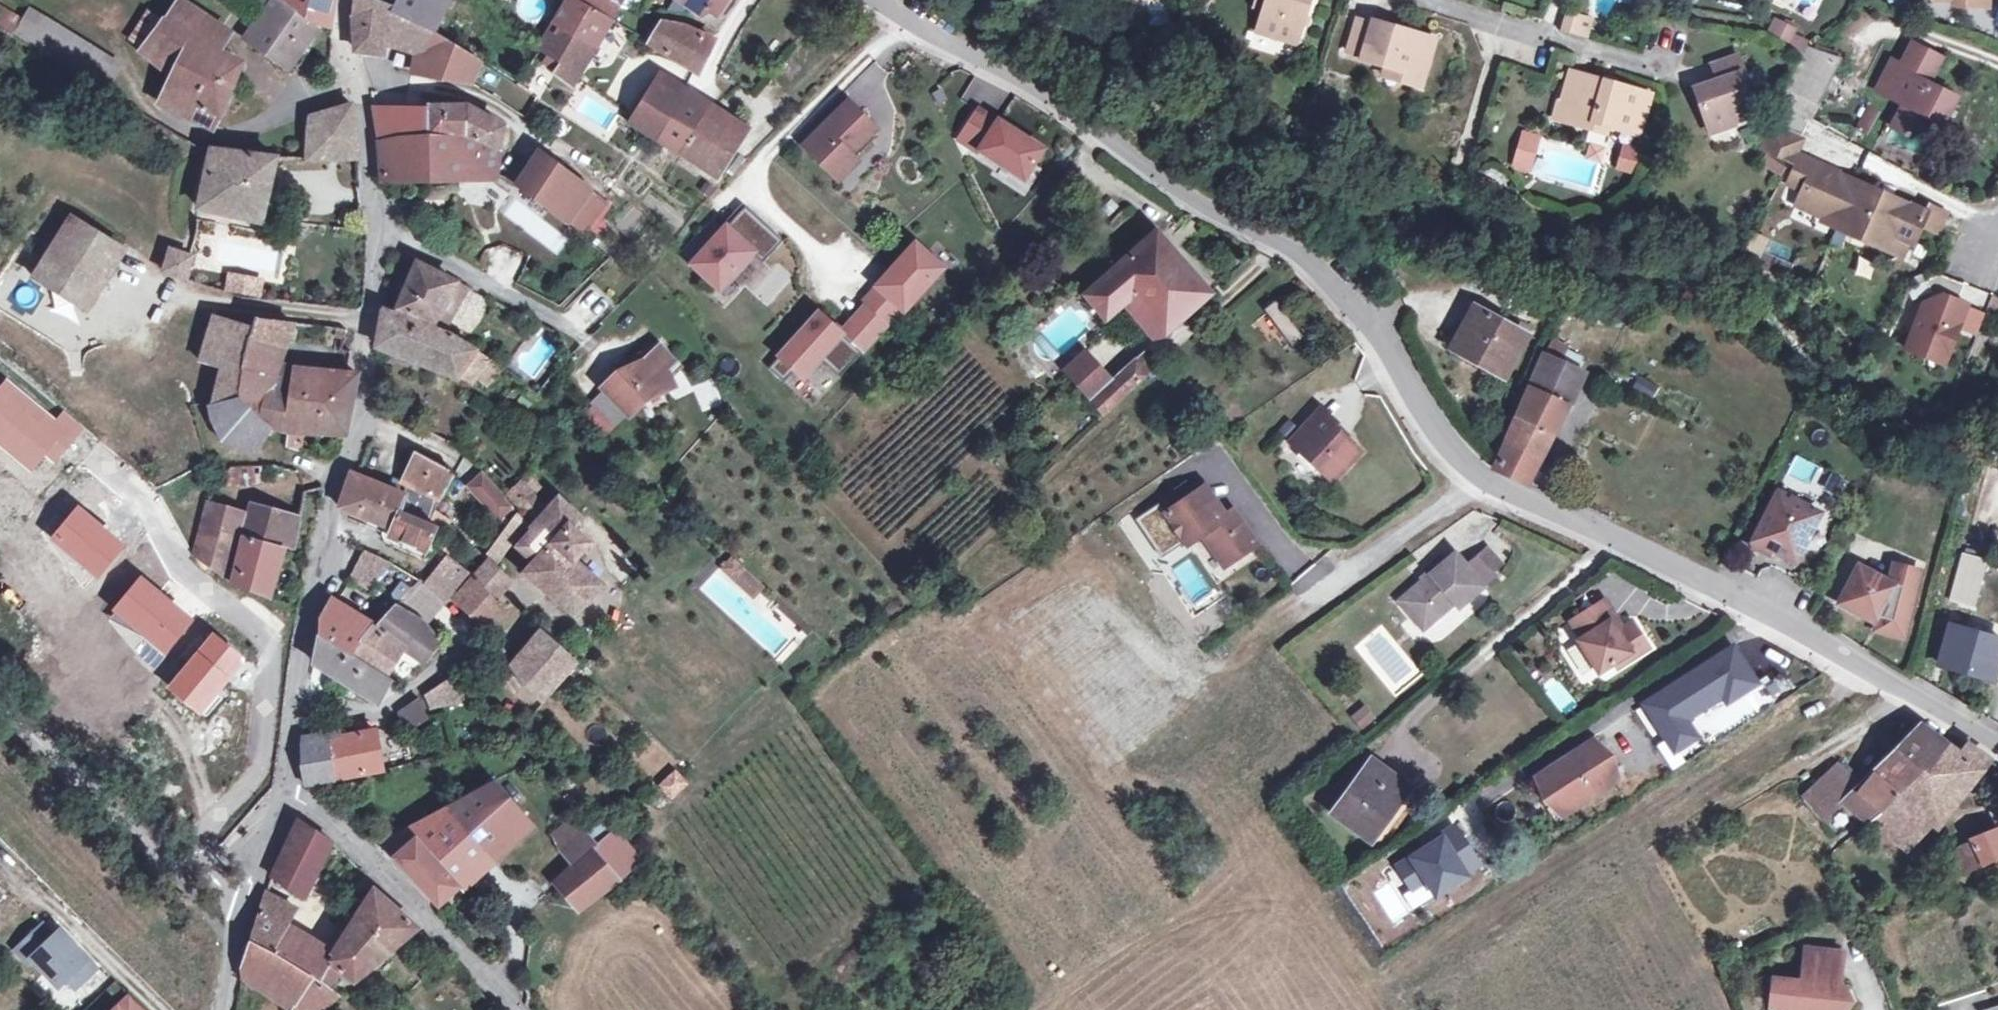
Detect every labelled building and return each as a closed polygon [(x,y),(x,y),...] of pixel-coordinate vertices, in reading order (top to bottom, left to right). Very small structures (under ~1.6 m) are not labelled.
[(182,0),(164,22),(189,43),(203,16),(182,0)] [(284,0),(270,0),(254,17),(246,35),(289,65),(318,24),(284,0)] [(318,24),(330,27),(333,0),(284,0),(318,24)] [(429,30),(395,9),(375,0),(353,0),(353,5),(354,25),(355,50),(377,53),(379,42),(397,46),(420,53),(416,72),(469,83),(479,61),(429,30)] [(395,9),(429,30),(441,4),(433,0),(399,0),(395,9)] [(618,5),(609,0),(567,0),(539,48),(561,64),(554,73),(570,85),(580,71),(610,20),(618,5)] [(640,0),(621,0),(618,5),(634,11),(640,0)] [(715,15),(725,0),(693,0),(715,15)] [(1263,7),(1256,29),(1294,41),(1306,0),(1265,0),(1263,7)] [(1560,30),(1577,35),(1582,18),(1565,13),(1560,26),(1560,30)] [(15,38),(102,89),(112,72),(100,56),(30,15),(15,38)] [(189,43),(164,22),(142,49),(174,76),(161,104),(186,116),(213,126),(241,62),(218,52),(228,32),(203,16),(189,43)] [(1346,55),(1360,59),(1371,20),(1357,16),(1346,55)] [(1590,20),(1582,18),(1577,35),(1585,37),(1590,20)] [(1404,30),(1371,20),(1360,59),(1383,66),(1401,71),(1398,81),(1419,87),(1432,38),(1416,33),(1415,35),(1404,31),(1404,30)] [(663,24),(651,44),(696,73),(713,40),(684,27),(663,24)] [(1877,90),(1903,104),(1921,114),(1939,123),(1952,97),(1927,83),(1940,58),(1911,43),(1898,70),(1888,65),(1882,78),(1883,79),(1877,90)] [(1729,112),(1749,104),(1738,74),(1743,72),(1737,56),(1709,66),(1714,81),(1693,89),(1709,132),(1732,124),(1732,122),(1729,112)] [(1381,75),(1398,81),(1401,71),(1383,66),(1381,75)] [(1570,71),(1561,102),(1557,119),(1590,128),(1592,121),(1607,126),(1637,135),(1648,95),(1570,71)] [(683,98),(654,79),(628,121),(656,139),(680,154),(681,155),(717,178),(744,135),(707,112),(683,98)] [(1551,117),(1557,119),(1561,102),(1556,100),(1551,117)] [(875,128),(847,101),(802,145),(829,172),(849,153),(875,128)] [(357,157),(350,104),(309,115),(305,157),(357,157)] [(1752,114),(1749,104),(1729,112),(1732,122),(1752,114)] [(1868,133),(1879,110),(1866,104),(1855,126),(1868,133)] [(1909,137),(1921,114),(1903,104),(1891,128),(1909,137)] [(424,108),(373,109),(378,143),(381,171),(427,170),(429,180),(494,176),(494,172),(498,150),(502,127),(468,107),(424,107),(424,108)] [(1041,148),(977,110),(958,139),(978,152),(979,149),(1023,177),(1041,148)] [(1605,132),(1607,126),(1592,121),(1590,128),(1605,132)] [(1798,141),(1768,128),(1759,149),(1788,162),(1798,141)] [(1520,139),(1510,168),(1525,172),(1534,143),(1520,139)] [(1624,146),(1620,169),(1633,171),(1637,148),(1624,146)] [(259,220),(273,159),(210,150),(197,207),(259,220)] [(856,160),(849,153),(829,172),(837,180),(856,160)] [(1812,164),(1797,157),(1783,188),(1797,197),(1801,208),(1822,217),(1824,211),(1839,217),(1837,223),(1835,227),(1885,249),(1891,235),(1911,244),(1919,226),(1924,214),(1908,207),(1900,210),(1888,204),(1890,199),(1854,183),(1852,189),(1837,182),(1839,176),(1812,164)] [(573,179),(545,158),(523,190),(550,210),(573,179)] [(516,175),(511,172),(507,177),(512,181),(516,175)] [(1854,183),(1839,176),(1837,182),(1852,189),(1854,183)] [(590,191),(573,179),(550,210),(548,213),(565,225),(568,222),(590,191)] [(603,201),(590,191),(568,222),(580,230),(603,201)] [(1908,207),(1890,199),(1888,204),(1900,210),(1908,207)] [(745,206),(692,263),(719,288),(752,252),(762,262),(783,240),(745,206)] [(1927,208),(1924,214),(1919,226),(1936,234),(1944,216),(1927,208)] [(1824,211),(1822,217),(1837,223),(1839,217),(1824,211)] [(123,248),(72,215),(33,276),(85,308),(123,248)] [(1209,292),(1155,232),(1086,294),(1106,316),(1131,295),(1163,333),(1209,292)] [(1891,235),(1885,249),(1905,258),(1911,244),(1891,235)] [(940,268),(914,245),(863,303),(885,322),(900,307),(903,309),(940,268)] [(170,248),(163,269),(184,279),(190,256),(170,248)] [(436,317),(455,283),(416,264),(396,308),(439,325),(441,320),(436,317)] [(227,270),(223,290),(260,297),(264,277),(227,270)] [(1966,284),(1940,275),(1925,281),(1932,299),(1921,303),(1908,350),(1928,357),(1932,345),(1951,352),(1969,305),(1959,301),(1966,284)] [(1393,291),(1384,280),(1374,287),(1384,298),(1393,291)] [(443,328),(465,288),(455,283),(436,317),(441,320),(439,325),(443,328)] [(818,313),(768,367),(783,381),(794,369),(802,377),(818,358),(827,366),(838,355),(849,365),(885,324),(885,322),(863,303),(865,305),(840,333),(818,313)] [(1525,333),(1476,306),(1453,346),(1502,374),(1525,333)] [(457,376),(475,350),(444,332),(441,333),(385,310),(383,309),(378,341),(380,347),(383,349),(457,376)] [(200,360),(241,367),(246,338),(250,328),(212,314),(204,341),(200,360)] [(277,363),(292,321),(254,317),(250,328),(246,338),(241,367),(236,395),(209,403),(212,418),(221,437),(235,445),(258,448),(262,439),(270,424),(288,428),(304,429),(345,432),(356,374),(293,368),(277,363)] [(1550,338),(1544,353),(1556,358),(1563,344),(1550,338)] [(1951,352),(1932,345),(1928,357),(1946,364),(1951,352)] [(671,363),(656,348),(644,359),(617,371),(601,387),(628,415),(644,400),(673,386),(665,368),(671,363)] [(1147,349),(1133,360),(1146,375),(1159,362),(1147,349)] [(489,358),(475,350),(457,376),(471,382),(475,377),(489,358)] [(1103,415),(1122,397),(1110,382),(1083,351),(1062,369),(1103,415)] [(1568,403),(1581,373),(1582,371),(1556,358),(1544,353),(1530,386),(1568,403)] [(838,355),(827,366),(838,377),(849,365),(838,355)] [(487,385),(502,366),(489,358),(475,377),(487,385)] [(1146,375),(1133,360),(1110,382),(1122,397),(1146,375)] [(712,378),(694,385),(704,409),(722,402),(712,378)] [(1568,403),(1530,386),(1506,442),(1539,457),(1568,403)] [(1332,421),(1315,407),(1284,441),(1328,480),(1356,449),(1329,425),(1332,421)] [(287,433),(285,446),(301,451),(303,435),(287,433)] [(1539,457),(1506,442),(1495,468),(1525,482),(1539,457)] [(415,454),(414,452),(401,481),(402,482),(403,493),(405,496),(400,509),(436,524),(447,529),(452,518),(434,509),(452,474),(415,454)] [(1807,485),(1816,463),(1796,455),(1787,476),(1807,485)] [(423,557),(429,541),(436,524),(400,509),(405,496),(403,493),(354,475),(351,474),(340,506),(391,528),(387,540),(397,545),(423,557)] [(482,474),(471,485),(500,515),(512,503),(482,474)] [(534,496),(518,480),(507,491),(522,507),(534,496)] [(1162,497),(1170,508),(1191,494),(1183,482),(1162,497)] [(1771,546),(1796,560),(1822,511),(1781,488),(1752,541),(1769,551),(1771,546)] [(1206,503),(1197,490),(1191,494),(1170,508),(1164,513),(1186,543),(1201,533),(1223,564),(1253,543),(1231,511),(1223,516),(1218,519),(1206,503)] [(1211,499),(1206,503),(1218,519),(1223,516),(1211,499)] [(193,554),(230,581),(242,534),(245,519),(205,508),(193,554)] [(245,519),(242,534),(279,545),(285,547),(296,550),(300,524),(248,511),(245,519)] [(503,561),(525,519),(511,512),(489,553),(503,561)] [(553,541),(573,558),(588,542),(568,524),(553,541)] [(242,534),(230,581),(263,595),(279,545),(242,534)] [(572,612),(599,583),(573,558),(553,541),(526,570),(572,612)] [(285,547),(279,545),(263,595),(270,598),(285,547)] [(391,563),(366,550),(349,579),(366,589),(391,563)] [(1969,604),(1981,558),(1961,552),(1950,598),(1969,604)] [(1483,585),(1455,553),(1401,600),(1413,615),(1418,611),(1429,624),(1455,601),(1459,606),(1483,585)] [(469,572),(448,556),(424,587),(444,603),(451,595),(469,572)] [(722,569),(735,579),(744,569),(732,558),(722,569)] [(474,576),(454,598),(484,628),(493,620),(504,610),(492,599),(509,581),(487,560),(474,576)] [(1894,565),(1889,583),(1893,585),(1874,620),(1872,621),(1881,625),(1880,629),(1900,634),(1917,571),(1894,565)] [(1889,583),(1858,566),(1839,601),(1874,620),(1893,585),(1889,583)] [(761,586),(744,569),(735,579),(752,596),(761,586)] [(1582,611),(1603,598),(1594,584),(1573,598),(1582,611)] [(1577,639),(1597,671),(1613,661),(1616,666),(1647,646),(1631,620),(1621,626),(1616,629),(1609,619),(1614,616),(1603,598),(1582,611),(1569,620),(1580,636),(1577,639)] [(337,604),(322,629),(320,635),(351,654),(369,624),(337,604)] [(422,659),(438,640),(430,629),(423,621),(396,604),(375,627),(406,647),(422,659)] [(1967,611),(1948,606),(1944,620),(1963,625),(1967,611)] [(1424,628),(1429,624),(1418,611),(1413,615),(1424,628)] [(1609,619),(1616,629),(1621,626),(1614,616),(1609,619)] [(411,676),(422,659),(406,647),(375,627),(369,624),(351,654),(388,677),(397,684),(411,676)] [(1949,625),(1938,663),(1988,677),(1993,661),(1996,661),(1997,655),(1997,640),(1949,625)] [(388,677),(351,654),(320,635),(313,663),(356,690),(374,701),(388,677)] [(545,638),(515,672),(524,686),(540,702),(574,665),(545,638)] [(1733,647),(1644,703),(1675,753),(1699,737),(1688,719),(1725,696),(1728,701),(1755,683),(1733,647)] [(1555,674),(1540,685),(1563,716),(1578,706),(1555,674)] [(428,708),(464,700),(449,678),(423,695),(428,708)] [(417,699),(398,711),(407,721),(424,710),(417,699)] [(1360,730),(1377,720),(1367,703),(1350,713),(1360,730)] [(356,733),(340,736),(334,779),(381,770),(373,730),(369,731),(370,724),(358,720),(356,733)] [(1924,772),(1945,745),(1918,725),(1858,785),(1838,763),(1803,796),(1824,819),(1843,801),(1868,820),(1881,811),(1924,772)] [(327,740),(301,745),(300,768),(304,784),(308,783),(334,779),(340,736),(340,730),(326,732),(327,740)] [(301,738),(301,745),(327,740),(326,732),(301,738)] [(1605,754),(1596,740),(1535,779),(1546,798),(1554,793),(1565,809),(1611,779),(1599,758),(1605,754)] [(1934,821),(1985,756),(1967,743),(1958,754),(1945,745),(1924,772),(1881,811),(1885,815),(1878,823),(1891,834),(1901,847),(1913,839),(1934,821)] [(1418,797),(1372,763),(1338,809),(1385,843),(1418,797)] [(490,780),(477,788),(511,827),(523,816),(490,780)] [(429,825),(421,817),(379,840),(437,903),(514,833),(519,839),(532,828),(523,816),(511,827),(477,788),(465,794),(429,825)] [(1548,819),(1565,809),(1554,793),(1546,798),(1538,803),(1548,819)] [(555,830),(564,842),(583,826),(574,815),(555,830)] [(301,899),(330,843),(299,822),(272,880),(301,899)] [(578,861),(597,844),(583,826),(564,842),(562,843),(578,861)] [(559,884),(579,908),(640,860),(614,828),(597,844),(578,861),(556,880),(559,884)] [(1996,829),(1971,839),(1982,862),(1997,854),(1997,833),(1996,829)] [(1961,870),(1982,862),(1971,839),(1952,848),(1961,870)] [(417,931),(376,893),(349,932),(329,962),(332,965),(319,982),(283,959),(253,945),(251,944),(243,969),(245,970),(297,1005),(294,1009),(326,1009),(339,998),(329,990),(342,971),(356,982),(417,931)] [(298,912),(267,897),(259,915),(260,916),(253,945),(283,959),(319,982),(332,965),(329,962),(327,951),(289,928),(298,912)] [(32,958),(58,987),(66,979),(75,988),(95,969),(59,931),(53,937),(42,925),(16,949),(28,962),(32,958)] [(343,928),(327,951),(329,962),(349,932),(343,928)] [(1804,948),(1800,982),(1772,979),(1770,1007),(1787,1008),(1787,1009),(1844,1009),(1851,1000),(1844,986),(1838,985),(1841,951),(1804,948)] [(116,1009),(145,1009),(131,996),(116,1009)]
